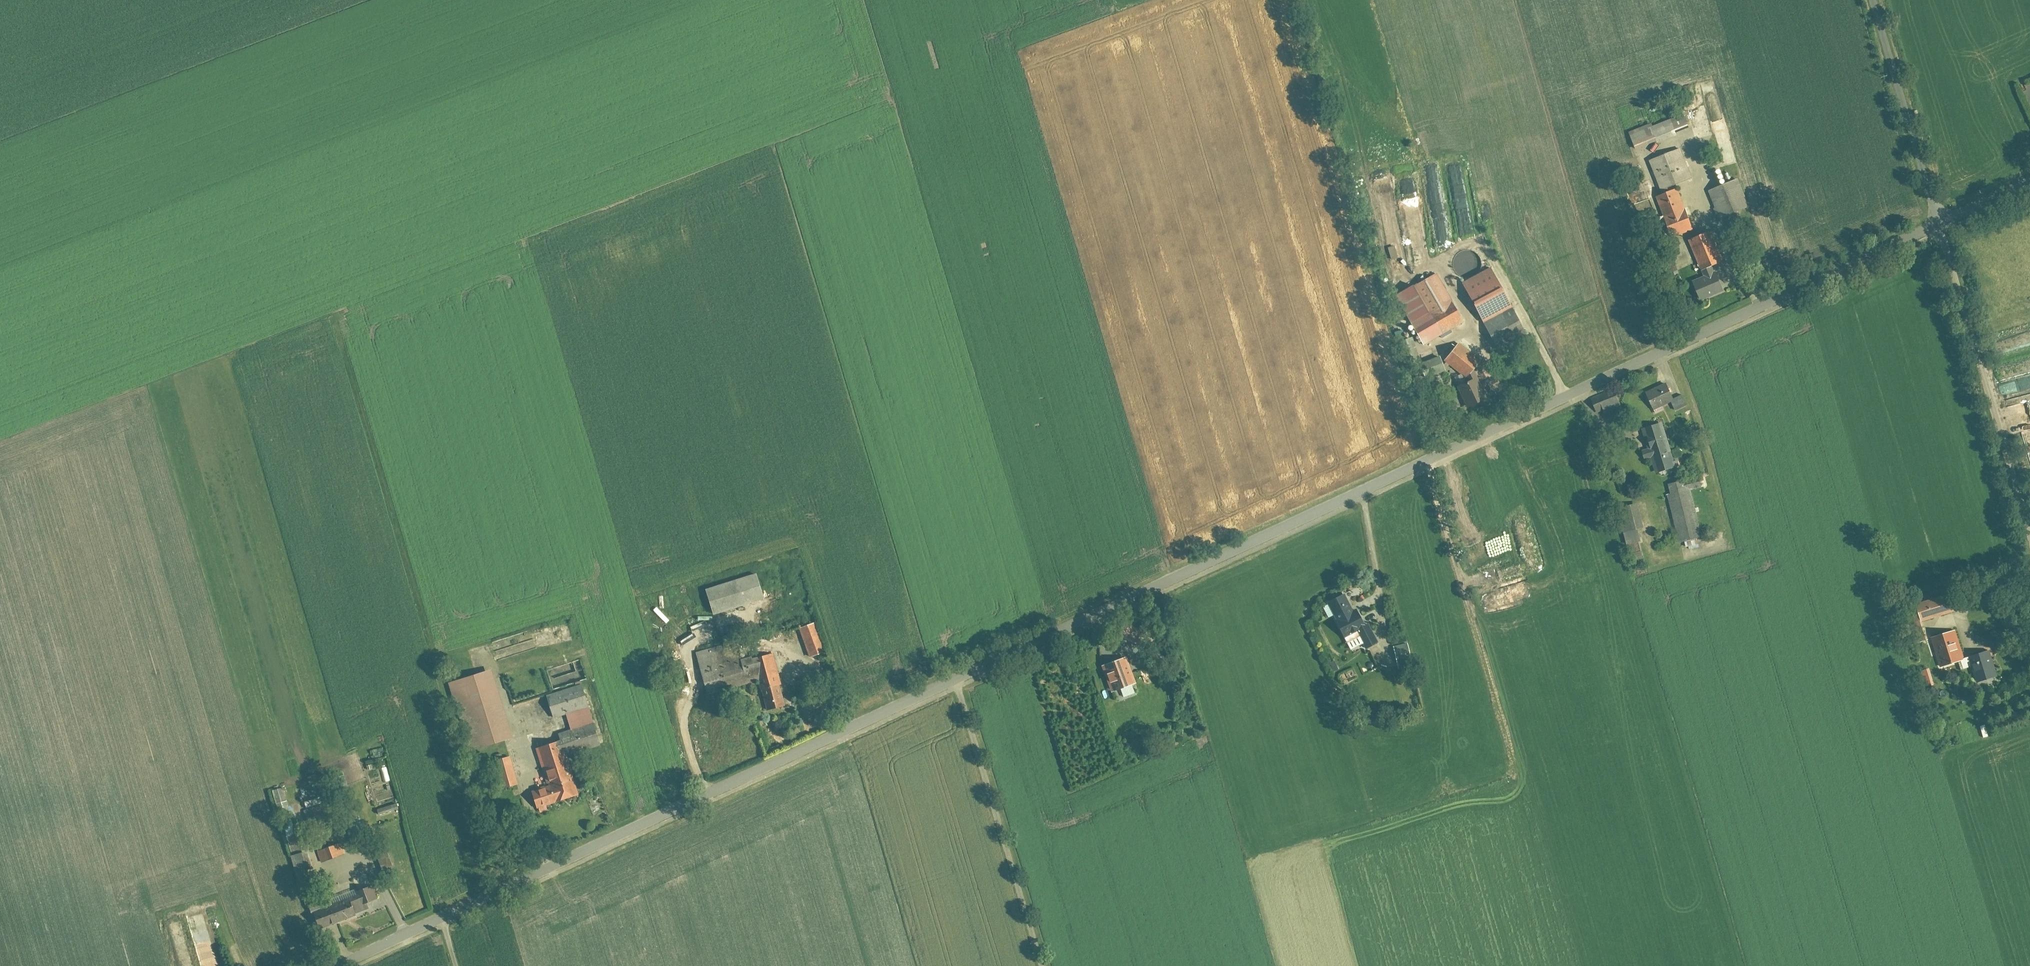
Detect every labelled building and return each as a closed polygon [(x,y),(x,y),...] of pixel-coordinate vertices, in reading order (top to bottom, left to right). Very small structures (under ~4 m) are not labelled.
[(1687,115),(1657,127),(1656,124),(1633,133),(1640,149),(1693,128),(1687,115)] [(1682,153),(1652,163),(1661,188),(1691,177),(1682,153)] [(1739,180),(1710,191),(1720,218),(1749,208),(1739,180)] [(1683,190),(1655,199),(1669,241),(1696,232),(1683,190)] [(1699,282),(1708,300),(1728,292),(1716,265),(1726,260),(1713,232),(1690,242),(1703,272),(1706,270),(1709,277),(1699,282)] [(1453,267),(1459,276),(1471,280),(1481,276),(1486,269),(1487,259),(1482,251),(1472,246),(1461,248),(1454,256),(1453,267)] [(1455,297),(1452,298),(1439,274),(1415,287),(1428,311),(1414,319),(1427,343),(1468,322),(1455,297)] [(1516,302),(1483,321),(1498,347),(1531,328),(1516,302)] [(1459,344),(1445,360),(1462,374),(1466,377),(1472,370),(1480,361),(1459,344)] [(1424,366),(1428,380),(1446,375),(1443,361),(1424,366)] [(1466,377),(1462,374),(1455,377),(1469,406),(1486,398),(1472,370),(1466,377)] [(1650,392),(1658,413),(1675,407),(1677,412),(1690,408),(1685,395),(1675,399),(1670,385),(1650,392)] [(1592,398),(1599,419),(1626,409),(1619,388),(1592,398)] [(1663,426),(1643,433),(1659,477),(1679,470),(1663,426)] [(1692,487),(1669,494),(1683,543),(1706,536),(1692,487)] [(1641,502),(1619,510),(1627,534),(1650,526),(1641,502)] [(708,593),(715,619),(769,605),(762,579),(708,593)] [(1361,639),(1367,651),(1381,644),(1370,619),(1363,622),(1350,595),(1330,604),(1349,645),(1361,639)] [(1929,606),(1933,620),(1959,613),(1955,599),(1929,606)] [(819,622),(800,628),(811,660),(830,654),(819,622)] [(1939,636),(1951,674),(1975,667),(1980,685),(2001,678),(1992,651),(1966,660),(1957,631),(1939,636)] [(1135,632),(1133,638),(1142,640),(1143,635),(1135,632)] [(1395,648),(1397,667),(1417,665),(1415,646),(1395,648)] [(703,654),(710,690),(762,680),(767,707),(788,703),(779,656),(741,663),(738,647),(703,654)] [(1127,650),(1103,658),(1112,688),(1136,680),(1127,650)] [(509,681),(516,706),(554,696),(547,671),(509,681)] [(494,672),(450,686),(472,752),(515,738),(494,672)] [(555,738),(557,743),(539,749),(552,791),(534,797),(538,811),(582,797),(570,761),(605,749),(599,730),(600,730),(594,711),(587,690),(550,701),(557,722),(570,717),(575,732),(555,738)] [(510,760),(496,765),(506,791),(520,786),(510,760)] [(285,788),(273,792),(279,807),(291,803),(285,788)] [(305,801),(308,812),(328,806),(324,794),(305,801)] [(377,807),(378,821),(402,819),(401,805),(377,807)] [(298,832),(288,836),(294,852),(304,848),(298,832)] [(317,852),(321,863),(341,856),(337,845),(317,852)] [(292,858),(298,873),(313,867),(307,851),(292,858)] [(313,909),(320,926),(370,907),(364,891),(313,909)]
